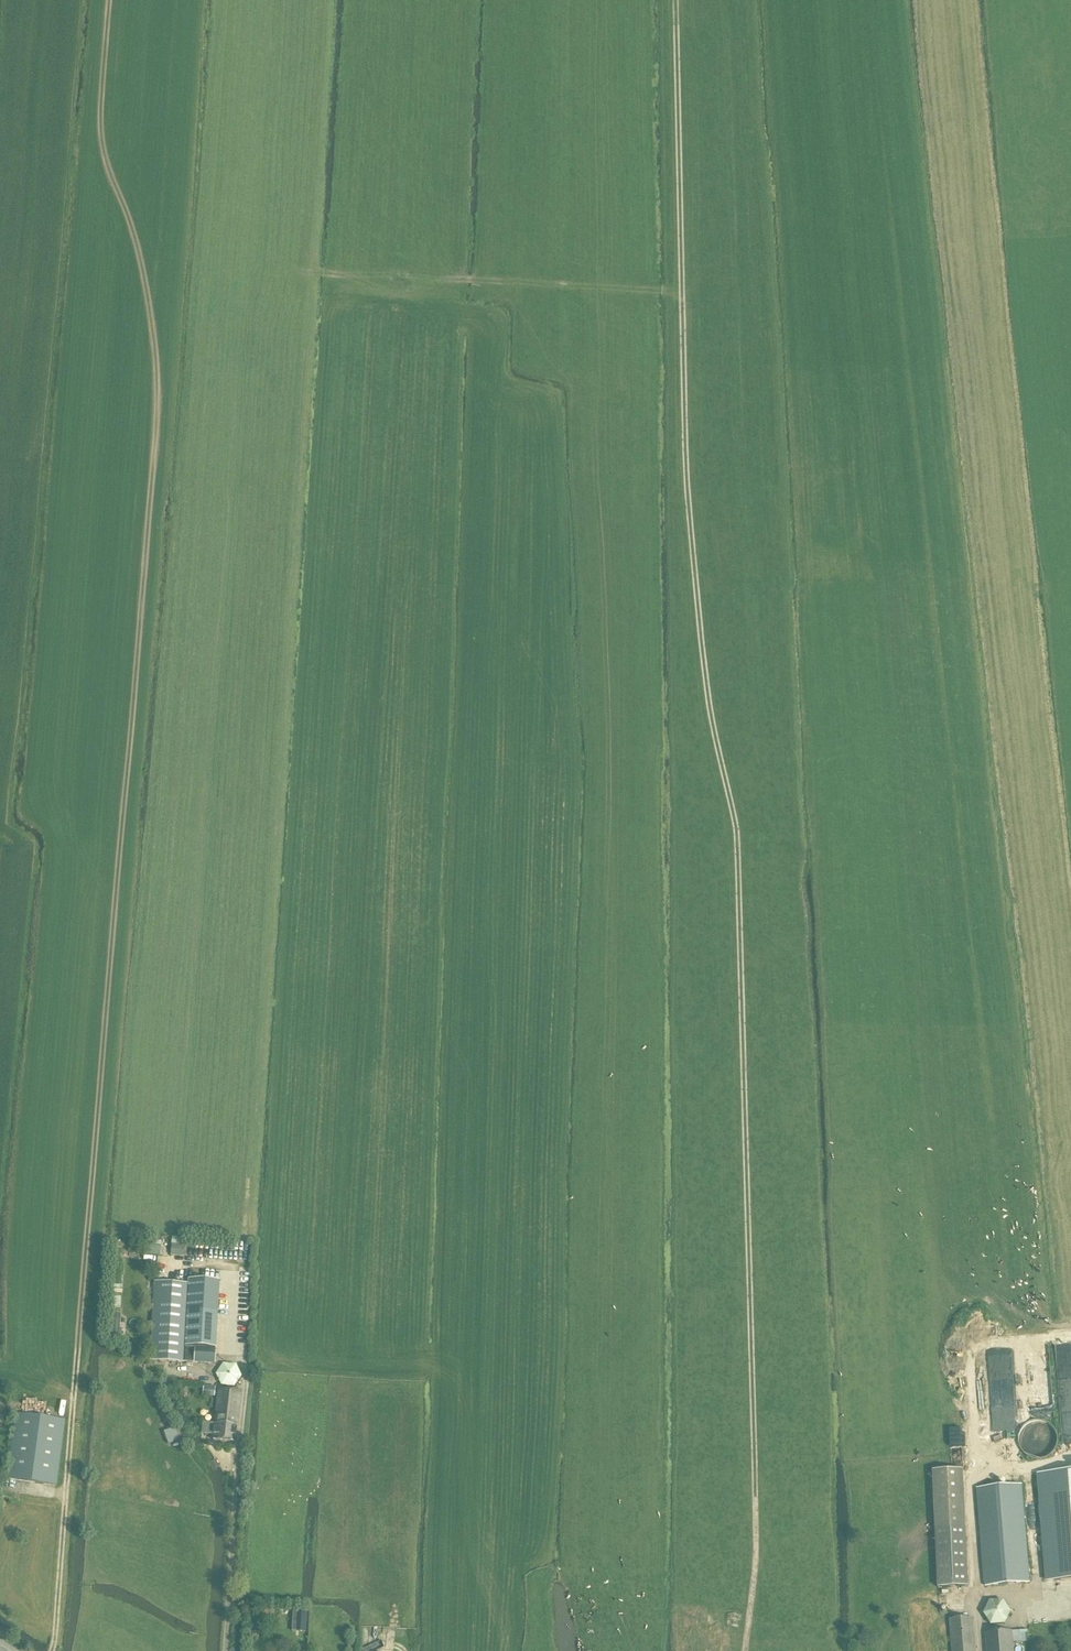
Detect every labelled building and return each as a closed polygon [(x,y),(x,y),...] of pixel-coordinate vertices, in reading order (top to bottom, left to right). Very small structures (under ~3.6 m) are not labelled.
[(184,1256),(185,1239),(172,1237),(171,1255),(184,1256)] [(154,1282),(149,1360),(215,1364),(220,1280),(188,1279),(188,1284),(154,1282)] [(114,1285),(113,1293),(122,1294),(123,1286),(114,1285)] [(119,1337),(121,1316),(113,1315),(111,1337),(119,1337)] [(234,1387),(241,1376),(236,1364),(223,1363),(215,1374),(221,1386),(234,1387)] [(214,1396),(215,1387),(204,1386),(203,1395),(214,1396)] [(235,1442),(240,1392),(218,1390),(215,1424),(202,1422),(201,1434),(214,1435),(214,1440),(235,1442)] [(55,1486),(64,1420),(16,1414),(7,1479),(55,1486)] [(167,1430),(163,1432),(168,1444),(179,1440),(175,1428),(170,1429),(167,1430)] [(962,1470),(933,1471),(938,1588),(968,1586),(962,1470)] [(1048,1580),(1070,1579),(1070,1471),(1040,1474),(1048,1580)] [(985,1585),(1028,1582),(1021,1485),(978,1488),(985,1585)] [(991,1624),(1005,1624),(1010,1612),(1003,1601),(990,1602),(984,1613),(991,1624)] [(296,1611),(295,1631),(306,1632),(307,1611),(296,1611)] [(972,1618),(950,1619),(952,1650),(975,1650),(972,1618)] [(1013,1642),(1028,1641),(1027,1630),(1012,1631),(1002,1632),(996,1632),(986,1633),(987,1650),(1013,1650),(1013,1642)]
